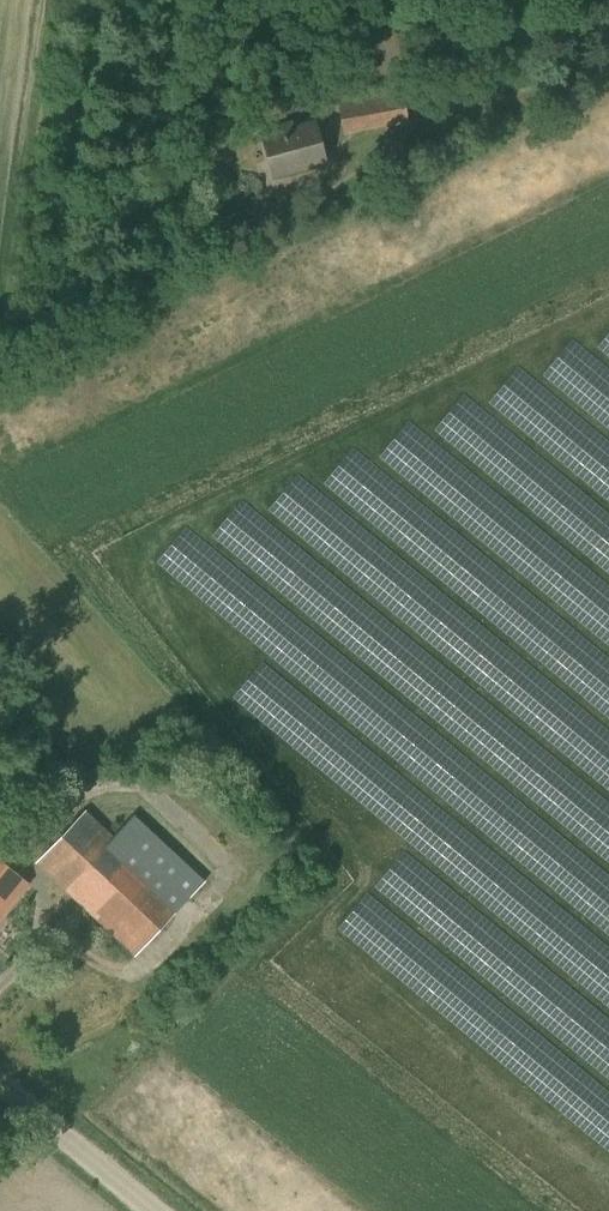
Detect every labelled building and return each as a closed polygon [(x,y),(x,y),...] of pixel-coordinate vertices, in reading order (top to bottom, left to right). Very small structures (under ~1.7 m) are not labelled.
[(393,92),(338,102),(344,134),(399,124),(393,92)] [(315,122),(261,136),(272,179),(326,165),(315,122)] [(36,863),(65,892),(87,911),(109,931),(134,956),(204,882),(132,816),(114,836),(86,810),(36,863)] [(29,882),(0,859),(0,920),(29,882)]
